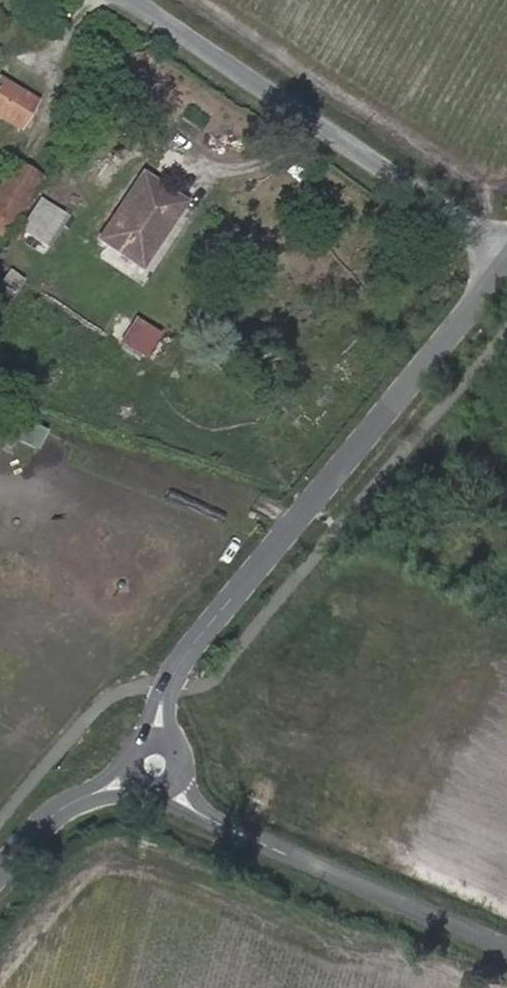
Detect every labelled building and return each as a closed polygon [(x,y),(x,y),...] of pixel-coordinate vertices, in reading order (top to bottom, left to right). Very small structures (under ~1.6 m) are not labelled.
[(36,101),(0,79),(0,119),(18,130),(36,101)] [(8,225),(38,179),(13,163),(0,182),(0,219),(8,225)] [(141,174),(99,238),(140,268),(183,203),(141,174)] [(40,200),(20,229),(47,247),(66,217),(40,200)] [(120,342),(146,358),(160,334),(135,319),(120,342)] [(10,417),(3,438),(24,445),(31,424),(10,417)]
